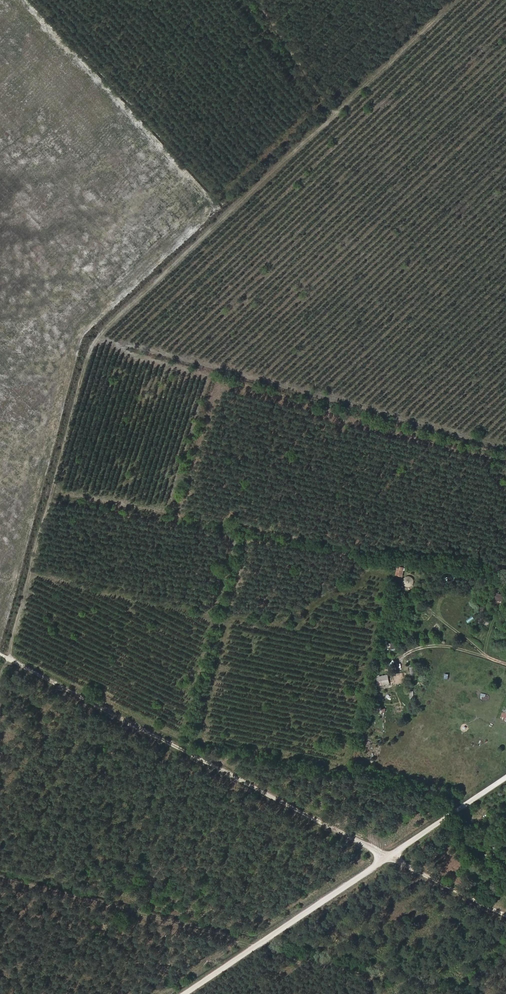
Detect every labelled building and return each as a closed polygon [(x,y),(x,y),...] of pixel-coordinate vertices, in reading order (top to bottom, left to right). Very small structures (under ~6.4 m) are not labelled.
[(414,586),(414,576),(405,577),(405,586),(414,586)] [(381,688),(392,686),(389,674),(378,676),(381,688)]
